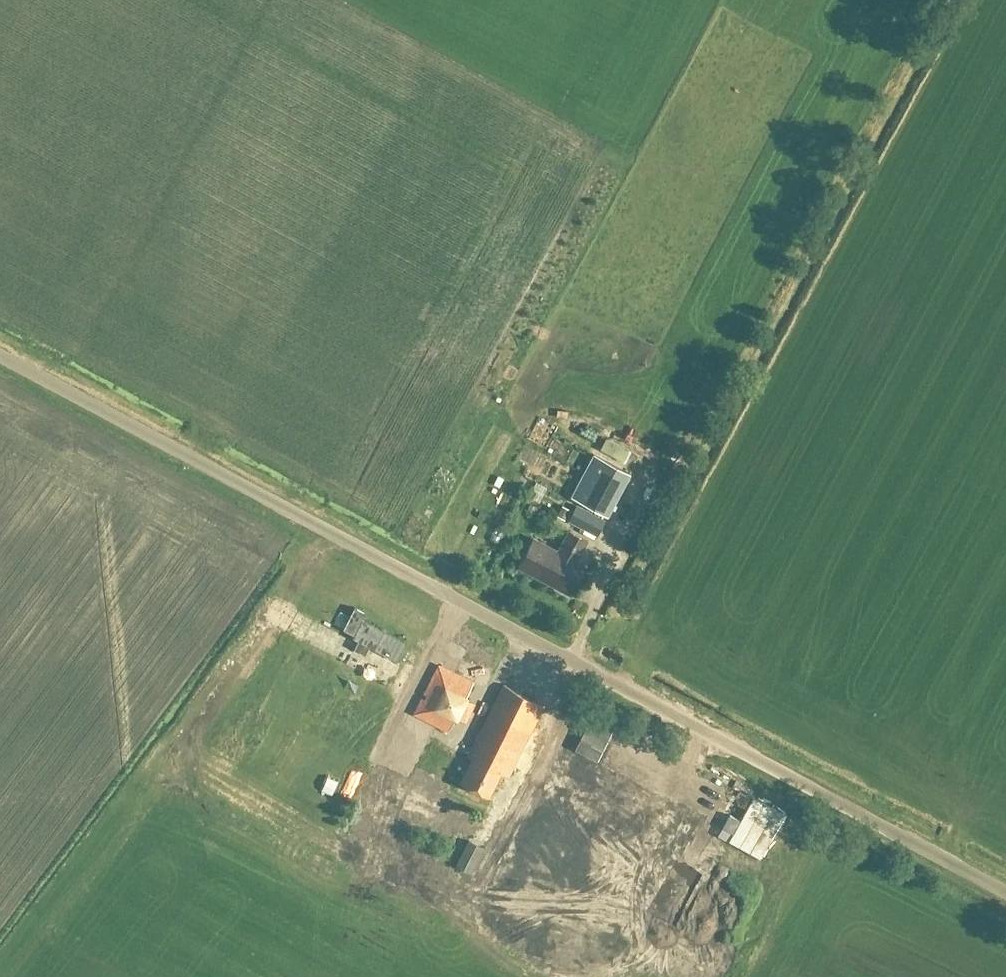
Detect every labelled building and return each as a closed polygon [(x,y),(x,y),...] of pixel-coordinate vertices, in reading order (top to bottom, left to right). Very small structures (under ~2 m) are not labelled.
[(629,475),(593,456),(571,498),(607,517),(629,475)] [(597,538),(605,523),(575,507),(567,523),(597,538)] [(574,563),(585,542),(568,533),(557,554),(532,540),(518,568),(570,596),(585,568),(574,563)] [(447,734),(472,684),(437,667),(412,716),(447,734)] [(508,779),(543,708),(502,687),(467,757),(472,760),(460,785),(488,799),(500,775),(508,779)] [(385,855),(417,783),(390,771),(358,843),(385,855)] [(589,812),(626,831),(644,794),(607,776),(589,812)] [(682,813),(644,794),(626,831),(664,849),(682,813)] [(499,887),(602,931),(619,892),(622,894),(639,854),(537,811),(521,846),(518,845),(499,887)] [(469,874),(482,849),(468,842),(455,867),(469,874)] [(646,921),(668,933),(688,893),(666,882),(646,921)]
